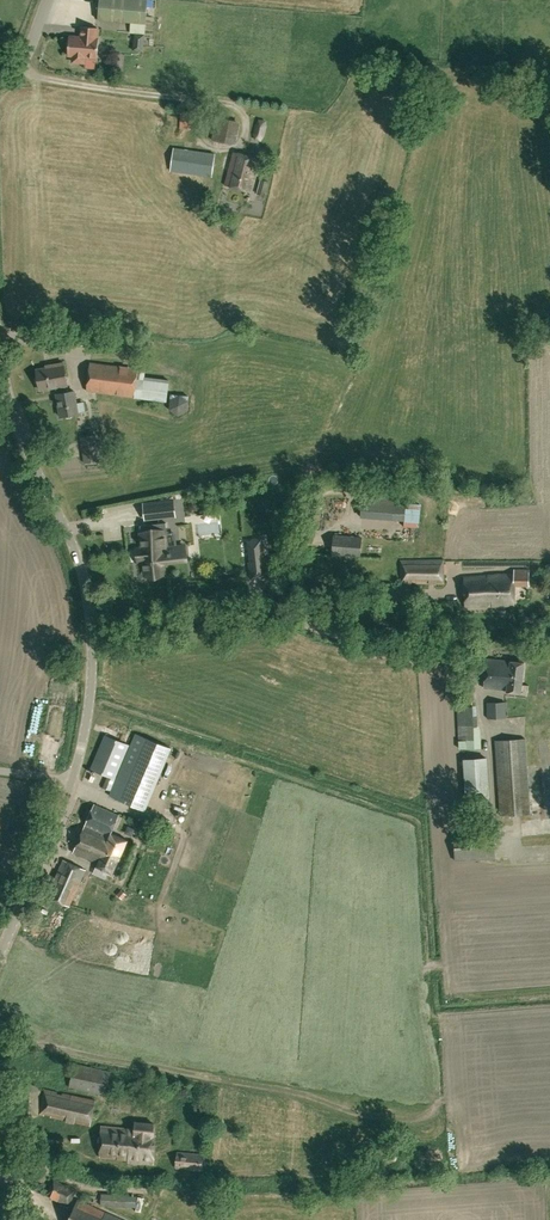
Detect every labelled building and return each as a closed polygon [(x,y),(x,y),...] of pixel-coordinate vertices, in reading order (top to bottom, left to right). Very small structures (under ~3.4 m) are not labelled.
[(148,0),(99,0),(98,19),(146,23),(148,0)] [(96,38),(97,27),(82,26),(81,37),(69,36),(68,55),(73,55),(73,61),(84,62),(85,56),(97,57),(98,38),(96,38)] [(191,129),(191,111),(180,110),(179,128),(191,129)] [(264,122),(259,121),(256,125),(254,133),(255,140),(260,141),(263,135),(265,127),(264,122)] [(211,176),(215,154),(174,148),(170,171),(211,176)] [(251,192),(260,159),(234,152),(226,185),(251,192)] [(265,196),(269,181),(260,179),(257,193),(265,196)] [(67,384),(63,361),(52,363),(53,366),(36,368),(37,374),(35,377),(36,381),(39,383),(40,389),(56,386),(57,393),(56,393),(60,415),(78,412),(74,390),(66,391),(65,384),(67,384)] [(137,376),(138,368),(89,362),(86,391),(134,397),(137,376)] [(137,376),(134,397),(167,401),(169,380),(137,376)] [(188,411),(188,400),(180,394),(170,398),(169,409),(178,415),(188,411)] [(80,402),(82,414),(89,413),(88,401),(80,402)] [(396,520),(398,492),(362,489),(360,517),(396,520)] [(156,501),(158,518),(168,517),(167,500),(156,501)] [(202,540),(226,538),(224,514),(188,516),(189,525),(196,525),(198,546),(191,546),(192,560),(204,559),(202,540)] [(169,519),(170,541),(190,539),(189,528),(176,529),(175,519),(169,519)] [(142,547),(137,548),(139,561),(144,561),(145,575),(156,574),(156,577),(164,576),(163,562),(171,561),(170,556),(171,556),(171,552),(170,552),(169,547),(166,548),(164,530),(140,533),(142,547)] [(362,537),(333,535),(332,553),(361,555),(362,537)] [(247,562),(249,578),(266,576),(261,537),(251,538),(251,540),(246,540),(249,562),(247,562)] [(172,544),(172,560),(185,560),(185,544),(172,544)] [(400,583),(444,584),(444,559),(400,559),(400,583)] [(529,585),(529,569),(514,569),(514,574),(498,574),(464,578),(466,607),(514,604),(513,585),(529,585)] [(522,625),(531,623),(530,615),(520,617),(522,625)] [(520,692),(523,661),(486,658),(483,687),(506,689),(506,691),(520,692)] [(487,717),(506,717),(506,702),(486,702),(487,717)] [(461,721),(461,734),(468,734),(468,742),(481,742),(481,721),(461,721)] [(170,747),(136,733),(130,745),(116,778),(108,775),(103,787),(111,790),(110,795),(144,809),(170,747)] [(130,745),(105,734),(91,768),(108,775),(116,778),(130,745)] [(500,816),(530,814),(525,738),(495,740),(500,816)] [(466,797),(489,795),(486,757),(464,759),(466,797)] [(475,824),(491,823),(489,802),(474,804),(475,824)] [(94,804),(73,851),(97,862),(96,865),(113,873),(128,840),(111,833),(119,815),(94,804)] [(69,906),(86,869),(63,859),(47,896),(69,906)] [(106,1094),(111,1068),(74,1060),(69,1087),(106,1094)] [(39,1113),(45,1087),(41,1083),(34,1081),(26,1085),(21,1109),(25,1113),(32,1115),(39,1113)] [(97,1100),(46,1088),(40,1113),(91,1125),(97,1100)] [(100,1156),(128,1159),(128,1162),(154,1163),(154,1121),(135,1121),(135,1128),(102,1125),(100,1156)] [(203,1170),(205,1153),(177,1150),(175,1168),(203,1170)] [(70,1205),(77,1188),(60,1181),(50,1197),(70,1205)] [(78,1200),(68,1219),(122,1219),(78,1200)]
